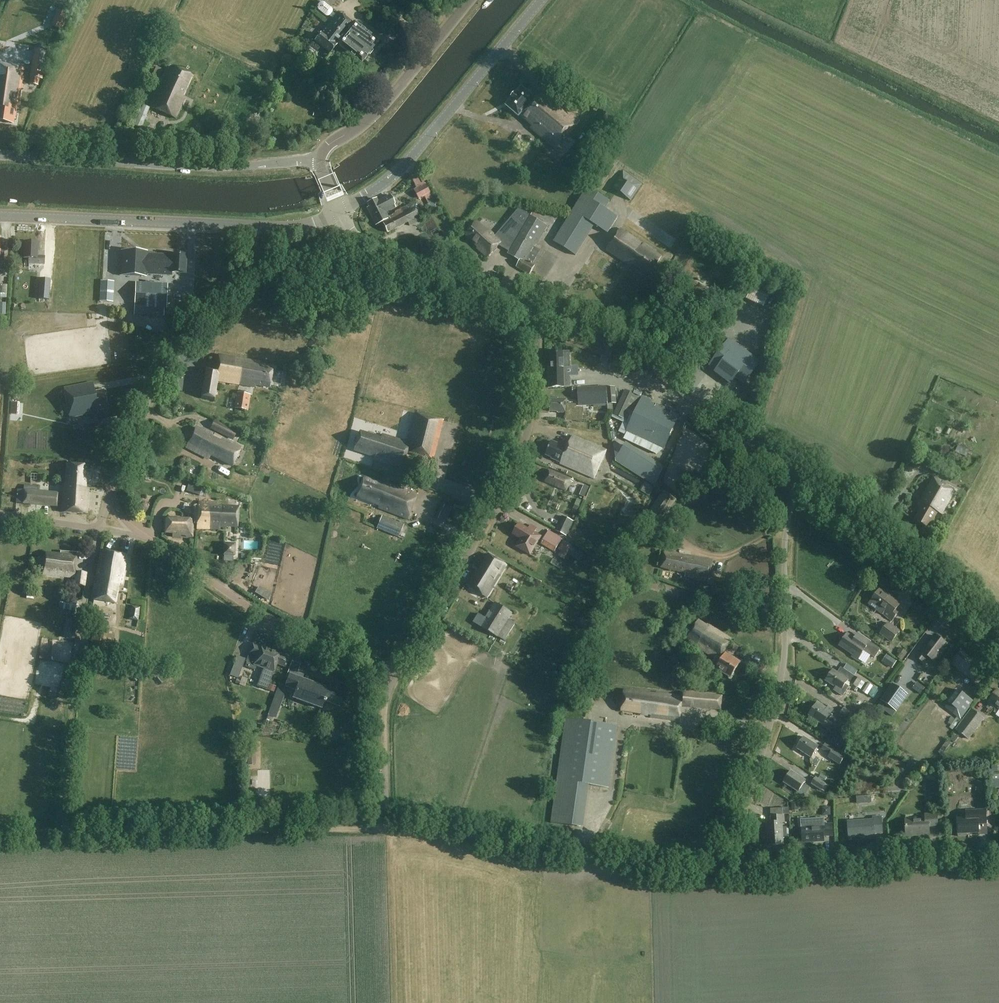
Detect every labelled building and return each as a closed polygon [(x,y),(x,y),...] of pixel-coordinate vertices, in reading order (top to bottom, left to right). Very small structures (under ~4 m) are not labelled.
[(344,35),(369,55),(379,42),(354,23),(353,24),(338,12),(335,16),(332,13),(332,12),(332,11),(332,10),(325,4),(324,4),(323,3),(322,4),(321,4),(320,4),(319,5),(318,6),(318,7),(318,8),(318,9),(318,10),(318,11),(319,11),(319,12),(325,17),(326,17),(327,17),(328,17),(329,17),(332,19),(329,24),(343,37),(344,35)] [(343,37),(329,24),(315,42),(330,54),(337,45),(361,64),(369,55),(344,35),(343,37)] [(48,48),(35,46),(30,85),(38,86),(39,80),(43,80),(48,48)] [(0,64),(0,122),(13,124),(13,119),(15,120),(17,107),(19,107),(24,68),(0,64)] [(192,76),(171,67),(152,108),(176,119),(185,99),(182,98),(192,76)] [(535,98),(522,88),(506,106),(519,117),(520,116),(533,126),(531,128),(556,150),(580,121),(545,92),(542,96),(535,98)] [(617,124),(599,111),(597,114),(598,116),(595,120),(593,119),(584,131),(589,135),(575,154),(584,161),(599,142),(602,144),(617,124)] [(177,130),(167,128),(163,148),(172,150),(177,130)] [(642,185),(623,172),(612,188),(630,201),(642,185)] [(423,185),(417,175),(411,178),(417,188),(414,190),(419,200),(425,197),(429,206),(435,204),(424,184),(423,185)] [(610,201),(587,187),(554,242),(575,255),(594,225),(608,233),(618,217),(605,209),(610,201)] [(376,226),(381,223),(389,219),(388,218),(386,214),(396,208),(390,197),(379,203),(377,200),(367,205),(370,210),(368,211),(376,226)] [(395,215),(388,218),(389,219),(381,223),(387,234),(407,223),(410,227),(420,222),(413,205),(395,214),(395,215)] [(547,226),(519,209),(496,236),(490,231),(488,232),(476,221),(464,234),(478,247),(476,248),(488,258),(500,245),(510,250),(508,255),(520,261),(516,267),(530,275),(543,252),(535,247),(547,226)] [(662,257),(621,229),(606,250),(627,265),(629,262),(649,276),(662,257)] [(38,243),(24,242),(23,259),(29,259),(29,264),(45,265),(45,257),(37,257),(38,243)] [(147,253),(124,252),(123,276),(146,277),(146,274),(172,275),(172,272),(185,273),(186,256),(172,255),(172,257),(147,255),(147,253)] [(344,278),(333,276),(332,284),(343,286),(344,278)] [(115,282),(101,282),(101,302),(114,303),(115,282)] [(168,284),(136,283),(134,315),(164,316),(164,309),(167,309),(168,284)] [(767,308),(773,295),(754,287),(748,299),(767,308)] [(704,303),(688,294),(683,302),(699,311),(704,303)] [(761,362),(743,349),(737,356),(731,351),(715,372),(731,384),(736,378),(744,384),(761,362)] [(570,368),(570,352),(551,353),(551,371),(548,371),(549,388),(570,387),(570,376),(568,376),(567,368),(570,368)] [(260,362),(218,355),(216,370),(206,368),(201,397),(215,400),(218,382),(256,388),(256,386),(270,388),(273,367),(260,365),(260,362)] [(95,392),(93,384),(64,389),(70,419),(99,413),(98,412),(106,410),(103,391),(95,392)] [(579,407),(608,405),(607,404),(616,404),(616,389),(607,390),(607,387),(573,388),(573,393),(578,392),(579,407)] [(640,398),(625,391),(614,415),(629,422),(640,398)] [(251,395),(237,393),(234,409),(248,411),(251,395)] [(651,400),(643,397),(627,432),(664,449),(679,416),(650,402),(651,400)] [(550,411),(558,412),(558,413),(565,414),(565,420),(582,421),(583,407),(576,407),(576,405),(567,404),(567,400),(562,400),(562,401),(551,400),(550,411)] [(443,422),(415,414),(407,442),(382,435),(381,438),(359,432),(354,451),(375,457),(374,461),(402,469),(407,453),(432,460),(443,422)] [(99,427),(97,420),(78,424),(79,431),(99,427)] [(237,432),(215,421),(210,429),(233,440),(237,432)] [(201,430),(196,427),(186,448),(205,458),(207,454),(232,467),(242,448),(202,429),(201,430)] [(607,451),(572,436),(567,448),(552,441),(546,455),(554,459),(554,460),(561,463),(560,464),(595,479),(607,451)] [(633,470),(637,460),(633,458),(629,469),(633,470)] [(640,462),(634,471),(646,480),(653,470),(640,462)] [(87,466),(67,465),(66,484),(63,484),(61,513),(87,514),(89,489),(86,489),(87,466)] [(571,479),(550,470),(545,482),(566,491),(571,479)] [(916,474),(913,482),(917,484),(921,476),(916,474)] [(383,485),(364,477),(356,498),(379,506),(378,508),(408,519),(417,495),(387,484),(386,485),(384,484),(383,485)] [(955,490),(934,478),(923,496),(924,497),(921,503),(924,505),(915,520),(928,528),(937,512),(942,514),(955,490)] [(202,486),(189,482),(186,492),(199,496),(202,486)] [(38,487),(24,486),(23,490),(17,490),(16,503),(22,503),(22,505),(57,507),(58,493),(37,491),(38,487)] [(677,500),(664,491),(644,518),(657,527),(677,500)] [(218,503),(198,502),(197,529),(220,530),(220,527),(238,528),(239,508),(218,507),(218,503)] [(446,506),(441,519),(448,521),(453,508),(446,506)] [(404,525),(382,516),(377,529),(399,538),(404,525)] [(574,523),(563,517),(555,531),(567,537),(574,523)] [(194,521),(164,520),(163,534),(172,534),(172,538),(193,538),(194,521)] [(528,529),(519,524),(512,535),(520,539),(516,547),(530,556),(541,537),(534,533),(537,529),(531,525),(528,529)] [(670,535),(659,530),(654,540),(665,545),(670,535)] [(562,539),(549,531),(541,544),(554,552),(562,539)] [(713,561),(665,550),(661,568),(686,573),(685,577),(708,582),(713,561)] [(127,555),(101,551),(92,599),(116,603),(119,587),(121,587),(127,555)] [(78,554),(61,552),(60,555),(45,553),(43,575),(75,578),(75,586),(85,587),(86,574),(76,573),(78,554)] [(507,565),(489,555),(479,572),(477,571),(468,586),(487,598),(507,565)] [(881,589),(880,589),(870,602),(871,602),(869,605),(883,615),(883,614),(892,621),(898,613),(895,611),(900,604),(881,589)] [(77,602),(60,598),(58,609),(75,612),(77,602)] [(513,614),(495,603),(481,627),(504,641),(516,622),(510,619),(513,614)] [(744,613),(728,607),(725,614),(737,618),(737,621),(740,622),(744,613)] [(708,626),(699,620),(687,639),(697,645),(697,647),(716,658),(712,664),(717,667),(716,669),(731,678),(740,663),(724,653),(732,640),(709,625),(708,626)] [(900,632),(888,623),(880,633),(885,638),(883,640),(888,644),(890,642),(891,642),(900,632)] [(847,634),(839,646),(853,655),(852,657),(858,661),(864,651),(873,657),(879,649),(870,643),(871,642),(865,638),(861,643),(847,634)] [(947,645),(935,636),(926,649),(924,648),(917,658),(923,662),(927,656),(934,662),(947,645)] [(246,663),(264,669),(271,651),(261,647),(260,647),(253,645),(246,663)] [(905,661),(910,653),(906,650),(900,658),(905,661)] [(264,669),(257,687),(267,690),(273,673),(274,673),(277,665),(285,668),(289,658),(281,655),(281,654),(271,651),(264,669)] [(972,661),(961,652),(952,664),(973,681),(984,667),(973,659),(972,661)] [(858,671),(847,664),(843,670),(841,668),(837,673),(833,670),(825,681),(835,687),(833,691),(842,697),(849,687),(845,685),(848,682),(857,688),(861,681),(854,676),(858,671)] [(934,676),(926,672),(922,679),(930,682),(934,676)] [(344,694),(290,674),(285,687),(296,691),(293,698),(322,709),(324,703),(325,703),(326,702),(340,707),(344,694)] [(871,695),(875,686),(869,683),(865,693),(871,695)] [(908,695),(892,684),(881,701),(896,712),(908,695)] [(974,702),(958,690),(945,708),(958,717),(955,721),(958,724),(974,702)] [(998,690),(988,702),(994,707),(995,706),(998,709),(998,691),(998,690)] [(656,694),(624,691),(621,712),(651,715),(651,718),(680,722),(682,706),(721,711),(722,696),(683,692),(682,696),(656,693),(656,694)] [(828,709),(818,702),(809,716),(806,722),(815,728),(818,722),(823,725),(822,726),(828,730),(832,724),(826,720),(831,713),(826,710),(828,709)] [(857,717),(843,708),(838,715),(853,724),(857,717)] [(985,719),(972,709),(956,730),(969,740),(985,719)] [(618,726),(566,719),(557,781),(609,788),(618,726)] [(331,728),(327,738),(339,742),(342,732),(331,728)] [(819,746),(804,737),(797,749),(811,758),(819,746)] [(828,757),(835,762),(839,753),(833,749),(828,757)] [(839,753),(835,762),(840,765),(845,757),(839,753)] [(806,781),(791,771),(784,783),(798,792),(806,781)] [(827,778),(821,774),(818,779),(815,777),(811,784),(824,792),(828,786),(823,783),(827,778)] [(939,796),(938,776),(927,777),(928,797),(939,796)] [(578,785),(557,782),(551,823),(572,826),(578,785)] [(987,825),(986,811),(974,811),(974,816),(957,817),(958,834),(979,833),(978,825),(987,825)] [(938,828),(937,815),(925,815),(926,819),(905,820),(906,836),(929,835),(929,828),(938,828)] [(784,823),(784,816),(771,817),(771,823),(767,823),(769,846),(783,845),(782,823),(784,823)] [(882,833),(881,817),(873,818),(873,820),(848,822),(849,838),(861,837),(861,840),(875,839),(875,834),(882,833)] [(833,837),(833,824),(823,824),(823,827),(802,828),(803,843),(824,842),(824,837),(833,837)]
